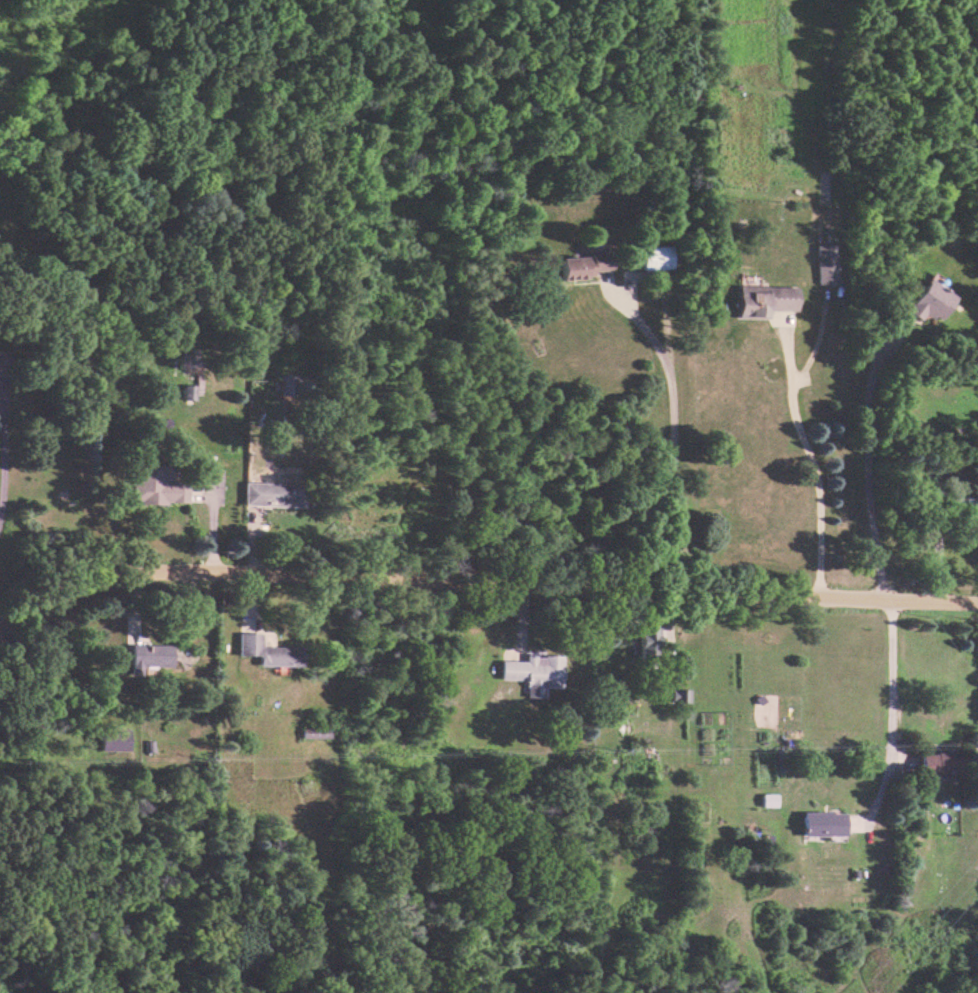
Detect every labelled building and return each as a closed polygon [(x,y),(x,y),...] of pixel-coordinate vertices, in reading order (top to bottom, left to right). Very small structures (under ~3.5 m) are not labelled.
[(833,244),(814,244),(815,283),(833,283),(833,244)] [(638,270),(665,268),(664,246),(637,247),(638,270)] [(558,279),(589,278),(589,271),(608,270),(608,254),(557,256),(558,279)] [(935,322),(953,296),(925,277),(902,311),(916,321),(922,313),(935,322)] [(185,504),(186,481),(165,480),(166,466),(131,465),(129,501),(185,504)] [(300,507),(301,484),(242,482),(241,505),(300,507)] [(657,625),(637,625),(638,658),(657,658),(657,625)] [(300,647),(259,646),(259,633),(236,633),(236,654),(257,655),(256,665),(299,666),(300,647)] [(169,645),(144,645),(145,666),(169,666),(169,645)] [(498,678),(524,679),(523,697),(542,697),(542,687),(559,687),(560,656),(524,655),(524,661),(499,660),(498,678)] [(328,737),(327,726),(299,726),(300,738),(328,737)] [(126,751),(126,730),(96,730),(96,751),(126,751)] [(960,776),(960,752),(918,753),(919,777),(960,776)] [(773,793),(759,794),(759,806),(774,806),(773,793)] [(841,835),(841,812),(798,813),(799,836),(841,835)]
